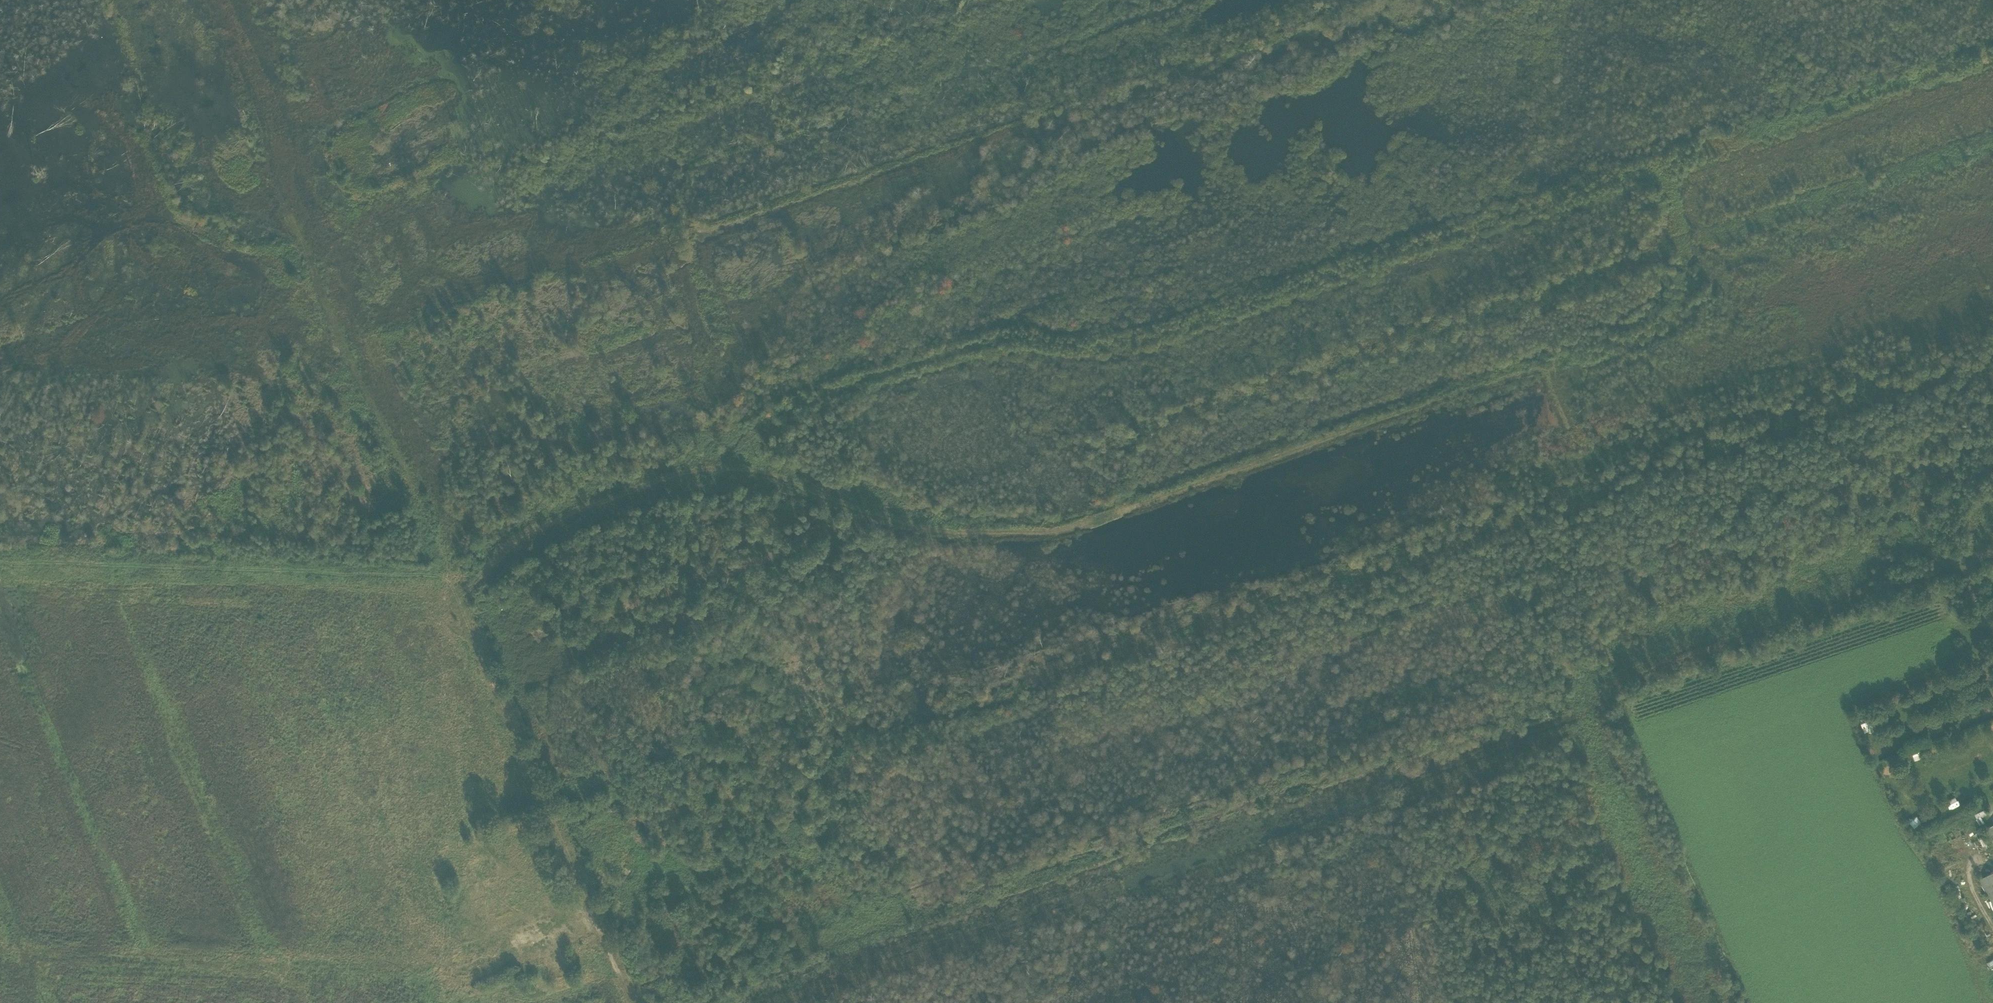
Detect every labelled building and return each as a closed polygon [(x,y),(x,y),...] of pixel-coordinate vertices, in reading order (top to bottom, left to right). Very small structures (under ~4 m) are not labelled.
[(1866,733),(1875,729),(1871,721),(1862,725),(1866,733)] [(1903,811),(1912,808),(1910,798),(1900,800),(1903,811)] [(1942,805),(1941,802),(1936,804),(1941,815),(1959,807),(1955,799),(1942,805)] [(1981,816),(1986,814),(1985,809),(1973,814),(1977,825),(1984,822),(1981,816)] [(1918,814),(1910,822),(1915,827),(1923,818),(1918,814)] [(1992,846),(1992,824),(1984,829),(1992,846)] [(1944,851),(1935,853),(1937,860),(1946,858),(1944,851)] [(1979,878),(1992,903),(1992,870),(1979,878)]
